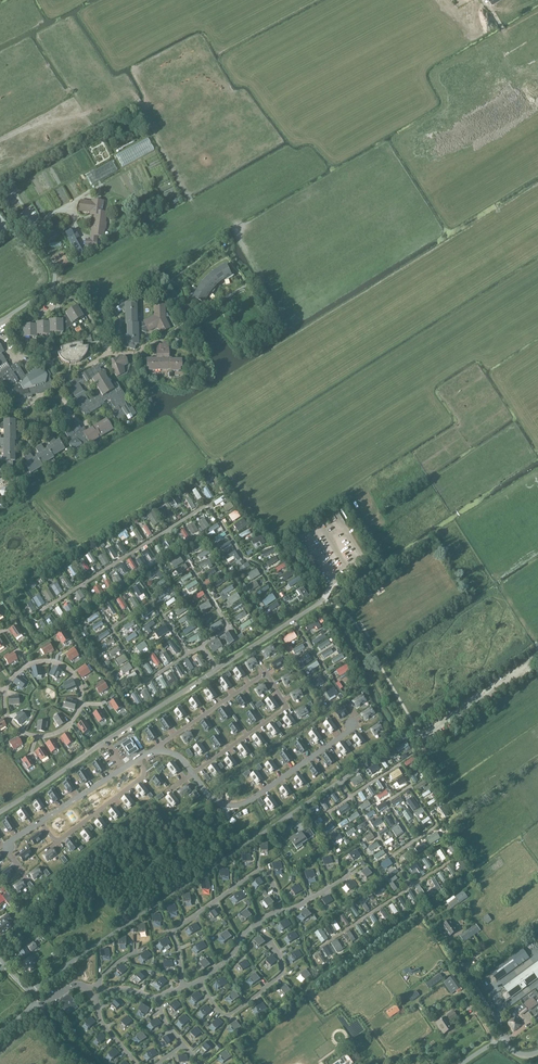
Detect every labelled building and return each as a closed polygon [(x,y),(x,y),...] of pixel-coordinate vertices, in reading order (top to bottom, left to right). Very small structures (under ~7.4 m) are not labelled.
[(147,138),(116,155),(119,161),(151,144),(147,138)] [(151,144),(119,162),(123,168),(154,151),(151,144)] [(86,175),(91,185),(101,179),(117,170),(112,161),(94,171),(86,175)] [(92,222),(91,235),(90,235),(90,240),(85,239),(85,246),(96,247),(98,236),(104,237),(105,229),(106,229),(107,222),(106,222),(107,212),(103,212),(103,210),(102,210),(102,206),(103,207),(104,201),(91,199),(91,202),(80,200),(79,211),(90,212),(90,215),(94,215),(93,222),(92,222)] [(13,232),(8,225),(5,227),(5,232),(7,235),(9,235),(13,232)] [(70,230),(65,234),(77,255),(83,252),(75,239),(79,237),(74,228),(70,230)] [(228,268),(226,264),(223,266),(220,267),(217,269),(214,271),(211,274),(207,277),(204,280),(201,284),(198,289),(194,287),(189,294),(188,297),(187,299),(187,301),(190,302),(191,302),(192,302),(193,303),(195,300),(202,303),(203,302),(204,303),(208,297),(209,296),(210,296),(212,294),(212,293),(213,293),(214,292),(214,291),(215,290),(214,289),(216,286),(219,284),(222,282),(224,280),(225,280),(226,280),(228,280),(230,279),(231,278),(233,277),(234,276),(231,273),(229,269),(228,268)] [(134,291),(136,297),(147,293),(144,287),(134,291)] [(123,300),(118,303),(124,313),(125,313),(126,319),(126,320),(126,322),(126,325),(127,325),(127,335),(124,335),(121,347),(135,349),(136,344),(138,344),(138,336),(138,330),(144,332),(145,332),(147,332),(147,330),(148,332),(157,327),(160,333),(171,328),(165,318),(165,303),(153,304),(153,315),(143,320),(143,321),(144,323),(137,319),(137,304),(133,304),(129,298),(124,302),(123,300)] [(65,313),(66,315),(72,323),(83,317),(77,306),(65,313)] [(49,320),(49,323),(50,333),(63,333),(63,330),(66,329),(73,325),(72,323),(66,315),(63,317),(63,320),(49,320)] [(36,323),(36,325),(37,335),(50,335),(50,333),(49,323),(36,323)] [(37,335),(36,325),(23,325),(23,338),(37,337),(37,335)] [(172,341),(179,345),(182,338),(175,335),(172,341)] [(64,351),(58,354),(58,355),(58,356),(59,356),(60,357),(60,358),(61,359),(61,360),(62,360),(63,361),(64,361),(64,362),(66,363),(67,363),(68,364),(69,364),(69,363),(70,363),(71,363),(72,363),(73,363),(75,363),(76,363),(77,363),(78,362),(79,362),(80,361),(81,361),(82,360),(81,360),(82,359),(83,358),(84,357),(85,356),(86,355),(86,354),(87,353),(87,352),(87,351),(88,350),(88,349),(88,348),(88,347),(79,347),(79,345),(79,343),(78,343),(76,344),(75,344),(74,344),(72,344),(71,345),(69,345),(68,345),(67,346),(65,346),(64,347),(63,347),(64,349),(64,351)] [(157,359),(147,360),(147,368),(148,368),(148,371),(170,370),(170,372),(180,371),(180,368),(182,368),(182,359),(176,359),(176,358),(169,358),(169,343),(162,343),(162,344),(161,344),(161,343),(157,344),(157,359)] [(112,372),(117,377),(125,373),(124,366),(128,364),(125,358),(114,359),(111,361),(111,362),(112,372)] [(79,376),(79,377),(72,381),(74,385),(70,388),(75,397),(77,395),(78,398),(76,399),(75,400),(80,408),(80,409),(82,413),(83,413),(85,417),(90,414),(90,413),(101,407),(100,406),(104,404),(104,403),(102,400),(106,397),(108,400),(109,400),(115,408),(112,410),(116,416),(114,417),(117,422),(123,418),(123,417),(125,416),(126,416),(130,414),(132,417),(136,414),(132,407),(128,409),(126,406),(124,402),(128,400),(117,382),(113,385),(114,385),(111,387),(106,378),(105,379),(102,374),(103,374),(100,368),(105,365),(103,362),(90,370),(90,369),(86,371),(81,374),(79,376)] [(0,372),(8,367),(7,366),(5,363),(0,366),(0,372)] [(0,372),(0,383),(6,393),(12,390),(13,392),(10,393),(15,401),(26,398),(26,397),(27,397),(28,398),(31,397),(32,396),(32,395),(44,391),(45,393),(46,393),(52,392),(52,388),(51,385),(51,381),(49,378),(50,375),(48,371),(47,370),(44,372),(44,370),(36,368),(26,378),(20,367),(17,369),(16,366),(14,367),(13,365),(0,372)] [(3,447),(3,455),(4,461),(7,461),(7,468),(13,468),(13,461),(15,461),(14,447),(14,441),(15,440),(15,437),(15,435),(15,434),(15,423),(15,420),(4,421),(4,422),(0,424),(0,430),(3,429),(4,438),(0,438),(0,447),(3,447)] [(69,429),(64,432),(70,442),(68,443),(69,445),(74,450),(78,448),(80,452),(95,443),(94,441),(113,430),(106,420),(97,425),(97,424),(93,426),(94,427),(92,428),(86,431),(83,427),(80,429),(79,428),(80,428),(78,424),(73,426),(74,428),(70,430),(69,429)] [(117,425),(114,427),(116,431),(121,428),(122,430),(124,429),(122,428),(123,427),(121,422),(117,425)] [(52,437),(49,438),(58,454),(64,450),(59,440),(55,442),(52,437)] [(46,448),(47,449),(48,449),(53,457),(58,454),(49,438),(46,440),(50,446),(46,448)] [(41,445),(38,447),(47,462),(54,458),(53,457),(48,449),(47,449),(44,451),(41,445)] [(35,456),(36,457),(37,457),(42,465),(47,462),(38,447),(35,448),(39,454),(35,456)] [(28,455),(25,456),(35,472),(43,467),(42,465),(37,457),(36,457),(33,459),(30,454),(31,453),(29,450),(26,452),(28,455)] [(35,472),(25,456),(24,457),(28,463),(21,467),(27,476),(35,472)] [(212,472),(203,477),(208,485),(211,483),(208,479),(214,476),(212,472)] [(2,499),(10,495),(6,487),(0,491),(0,494),(2,499)] [(207,488),(203,490),(209,500),(213,498),(207,488)] [(196,489),(192,491),(198,500),(202,498),(196,489)] [(172,498),(168,501),(171,505),(175,503),(177,505),(180,503),(176,496),(175,496),(172,498)] [(224,496),(214,502),(216,506),(226,500),(224,496)] [(189,497),(186,499),(192,510),(195,508),(189,497)] [(230,502),(223,507),(227,512),(234,507),(230,502)] [(162,507),(158,509),(164,518),(167,515),(162,507)] [(153,510),(146,514),(154,526),(160,522),(161,522),(153,510)] [(237,510),(228,516),(233,522),(241,517),(237,510)] [(204,518),(198,522),(203,531),(204,531),(205,530),(210,527),(204,518)] [(244,519),(234,525),(238,532),(248,526),(244,519)] [(186,528),(185,528),(186,530),(187,530),(189,534),(188,534),(189,536),(192,534),(192,535),(198,531),(193,523),(186,527),(186,528)] [(217,524),(208,530),(210,533),(219,527),(217,524)] [(145,525),(142,527),(148,535),(151,533),(145,525)] [(136,529),(133,532),(135,536),(139,542),(143,540),(136,529)] [(184,529),(180,531),(186,540),(190,538),(184,529)] [(249,530),(239,535),(241,539),(251,533),(249,530)] [(126,531),(118,535),(120,538),(124,536),(126,539),(130,537),(128,534),(127,532),(126,531)] [(225,533),(215,538),(217,541),(226,535),(225,533)] [(260,535),(251,541),(253,545),(259,541),(261,545),(265,543),(260,535)] [(167,540),(164,542),(169,552),(173,549),(167,540)] [(121,542),(117,544),(123,554),(127,552),(121,542)] [(229,542),(221,547),(223,551),(232,545),(229,542)] [(201,544),(192,549),(194,552),(203,547),(201,544)] [(158,545),(155,547),(161,557),(164,554),(158,545)] [(111,546),(108,548),(114,558),(117,556),(111,546)] [(273,547),(262,553),(264,558),(275,551),(273,547)] [(154,558),(148,548),(141,553),(143,556),(148,554),(152,560),(154,558)] [(206,551),(196,557),(198,559),(208,554),(206,551)] [(235,551),(225,557),(229,563),(234,559),(233,557),(234,557),(236,560),(240,558),(235,551)] [(91,553),(88,554),(93,563),(96,562),(91,553)] [(104,554),(98,557),(104,566),(109,563),(104,554)] [(180,556),(171,562),(175,568),(184,562),(180,556)] [(142,557),(136,561),(142,570),(148,566),(142,557)] [(276,557),(266,564),(268,567),(278,561),(276,557)] [(131,559),(127,561),(133,570),(137,568),(131,559)] [(209,560),(199,566),(201,569),(207,565),(209,569),(213,567),(210,563),(209,560)] [(85,561),(81,563),(86,572),(90,570),(85,561)] [(122,563),(115,568),(117,571),(121,569),(124,574),(128,572),(122,563)] [(248,563),(239,568),(241,572),(250,566),(248,563)] [(284,563),(275,569),(277,572),(287,566),(284,563)] [(72,565),(68,567),(74,577),(78,575),(72,565)] [(186,565),(176,570),(178,574),(188,568),(186,565)] [(214,569),(205,575),(207,578),(216,572),(214,569)] [(257,569),(247,575),(251,581),(260,575),(257,569)] [(159,570),(148,577),(150,580),(157,575),(160,579),(163,577),(161,573),(159,570)] [(293,570),(282,577),(284,581),(295,574),(293,570)] [(190,573),(181,579),(183,582),(192,577),(190,573)] [(118,575),(112,579),(118,588),(124,584),(118,575)] [(66,576),(63,579),(69,588),(72,586),(66,576)] [(296,578),(288,584),(290,588),(298,582),(298,581),(300,580),(297,577),(296,578)] [(223,578),(214,584),(217,588),(225,581),(223,578)] [(164,579),(155,585),(157,588),(166,582),(164,579)] [(108,580),(104,582),(110,592),(114,590),(108,580)] [(196,580),(186,587),(188,590),(198,584),(196,580)] [(246,587),(249,593),(249,592),(259,586),(256,581),(246,587)] [(58,584),(52,587),(57,596),(63,592),(58,584)] [(139,585),(133,588),(139,597),(144,593),(139,585)] [(268,585),(259,591),(261,594),(270,588),(268,585)] [(100,586),(93,589),(98,598),(104,594),(100,586)] [(232,586),(222,591),(224,595),(234,589),(232,586)] [(304,587),(298,591),(299,592),(298,593),(301,596),(301,595),(303,599),(309,595),(304,587)] [(49,589),(43,593),(48,602),(54,598),(49,589)] [(80,590),(73,594),(78,601),(85,597),(80,590)] [(202,591),(193,597),(195,601),(205,595),(202,591)] [(241,599),(237,593),(233,596),(227,599),(231,606),(241,599)] [(272,594),(262,601),(265,607),(276,600),(272,594)] [(39,596),(33,600),(38,608),(44,604),(39,596)] [(133,597),(129,599),(135,609),(138,607),(133,597)] [(121,598),(117,600),(123,610),(126,607),(121,598)] [(174,598),(166,604),(168,607),(176,601),(174,598)] [(208,601),(199,607),(203,613),(212,607),(208,601)] [(30,602),(27,604),(33,613),(36,611),(30,602)] [(241,602),(232,608),(234,611),(243,606),(244,605),(241,602)] [(277,602),(269,608),(269,609),(269,610),(270,611),(271,611),(279,606),(277,602)] [(111,603),(108,606),(114,615),(117,613),(111,603)] [(70,604),(64,607),(69,615),(75,612),(70,604)] [(183,605),(174,611),(178,616),(187,610),(183,605)] [(58,606),(55,608),(60,615),(62,618),(64,616),(63,613),(58,606)] [(152,608),(142,615),(144,618),(154,611),(152,608)] [(244,611),(234,618),(237,621),(247,615),(244,611)] [(97,614),(87,620),(90,623),(99,617),(97,614)] [(187,615),(178,621),(180,625),(189,618),(187,615)] [(210,615),(199,621),(204,628),(214,621),(210,615)] [(52,618),(46,622),(51,629),(57,626),(52,618)] [(249,620),(240,626),(243,629),(252,624),(249,620)] [(40,622),(39,623),(45,632),(48,630),(42,621),(40,622)] [(153,621),(144,628),(146,631),(149,635),(152,632),(149,629),(155,624),(153,621)] [(220,621),(210,627),(212,630),(222,624),(220,621)] [(317,621),(306,628),(308,631),(319,624),(317,621)] [(101,622),(92,627),(95,630),(103,625),(101,622)] [(132,622),(123,628),(125,631),(134,625),(132,622)] [(15,627),(10,630),(9,631),(11,634),(12,633),(15,638),(21,634),(16,626),(15,627)] [(165,626),(156,632),(160,638),(169,632),(165,626)] [(108,631),(100,636),(102,639),(110,634),(109,633),(108,631)] [(218,639),(208,645),(213,652),(218,649),(222,647),(222,646),(220,643),(225,639),(229,645),(232,643),(237,640),(231,631),(223,636),(218,639)] [(69,640),(64,632),(58,635),(57,636),(58,639),(60,638),(63,644),(69,640)] [(293,632),(282,639),(286,645),(297,638),(293,632)] [(135,633),(125,639),(128,643),(137,636),(135,633)] [(199,634),(189,640),(191,643),(197,640),(199,642),(203,640),(199,634)] [(324,634),(312,642),(315,645),(326,638),(324,634)] [(113,639),(105,644),(107,647),(115,642),(113,639)] [(144,641),(136,647),(139,653),(148,647),(148,646),(144,642),(144,641)] [(171,641),(168,643),(174,651),(177,649),(171,641)] [(328,641),(318,647),(320,651),(330,644),(328,641)] [(49,643),(41,649),(45,655),(50,651),(51,652),(54,651),(53,649),(49,643)] [(303,645),(293,651),(295,654),(305,648),(303,645)] [(271,646),(263,652),(266,658),(275,652),(274,650),(271,646)] [(119,647),(108,653),(111,657),(121,651),(119,647)] [(74,649),(74,648),(71,650),(72,651),(66,655),(70,661),(78,656),(74,649)] [(331,649),(323,654),(325,657),(333,652),(331,649)] [(166,652),(163,654),(167,661),(168,663),(172,661),(166,652)] [(7,657),(7,655),(4,657),(5,658),(8,665),(17,659),(13,653),(7,657)] [(151,656),(150,656),(156,666),(160,663),(154,654),(153,654),(151,656)] [(297,661),(299,664),(302,662),(310,657),(308,654),(297,661)] [(342,654),(331,661),(333,664),(344,658),(342,654)] [(117,660),(115,661),(118,666),(120,665),(127,661),(124,655),(116,659),(117,660)] [(198,656),(195,658),(201,667),(205,665),(198,656)] [(253,658),(246,663),(247,666),(250,669),(257,664),(253,658)] [(278,660),(272,664),(275,670),(285,664),(283,662),(281,658),(278,660)] [(188,659),(184,661),(190,671),(194,669),(188,659)] [(317,662),(307,668),(310,672),(319,666),(317,662)] [(129,663),(120,669),(124,675),(133,669),(129,663)] [(147,663),(143,666),(145,670),(146,669),(150,674),(153,672),(147,663)] [(178,664),(175,667),(181,676),(184,674),(178,664)] [(86,666),(85,665),(82,667),(83,668),(78,672),(82,678),(90,672),(86,666)] [(346,665),(336,671),(340,677),(349,671),(346,665)] [(40,666),(33,668),(34,674),(33,674),(33,678),(42,676),(40,666)] [(51,676),(57,679),(62,670),(55,667),(52,673),(51,672),(49,675),(51,676)] [(240,668),(234,671),(237,676),(239,679),(241,678),(245,675),(240,668)] [(171,679),(167,682),(170,686),(174,683),(175,685),(178,684),(176,681),(177,681),(172,672),(168,674),(171,679)] [(288,675),(282,679),(285,685),(293,680),(292,679),(289,674),(288,675)] [(319,674),(312,679),(317,687),(324,683),(319,674)] [(18,677),(14,683),(21,689),(26,683),(27,682),(24,680),(23,681),(18,677)] [(225,677),(219,681),(222,685),(223,687),(226,690),(227,689),(231,686),(225,677)] [(162,678),(159,680),(164,689),(168,687),(162,678)] [(64,685),(67,691),(76,687),(73,681),(67,683),(67,682),(64,683),(64,684),(64,685)] [(101,684),(96,687),(100,693),(108,688),(104,682),(103,681),(100,683),(101,684)] [(154,683),(150,685),(155,694),(159,692),(154,683)] [(263,685),(255,690),(258,694),(259,696),(262,694),(267,690),(263,685)] [(334,687),(326,692),(330,699),(338,694),(334,687)] [(210,688),(205,691),(211,700),(216,696),(210,688)] [(146,690),(140,693),(146,702),(152,699),(146,690)] [(299,690),(291,694),(294,700),(302,696),(299,690)] [(136,694),(133,696),(138,705),(142,703),(136,694)] [(18,697),(18,695),(15,696),(15,697),(8,697),(9,705),(19,704),(18,697)] [(242,695),(237,699),(240,704),(242,703),(244,705),(247,703),(242,695)] [(362,696),(353,702),(357,707),(366,701),(362,696)] [(271,697),(266,701),(272,710),(278,706),(271,697)] [(196,698),(190,702),(193,707),(195,709),(201,705),(196,698)] [(65,707),(74,710),(76,703),(70,701),(71,700),(68,699),(65,707)] [(112,706),(116,711),(122,707),(117,699),(111,703),(109,704),(111,707),(112,706)] [(304,707),(295,712),(298,718),(308,713),(304,707)] [(181,708),(175,712),(177,715),(178,717),(180,719),(181,718),(186,715),(181,708)] [(224,708),(219,711),(225,720),(230,716),(224,708)] [(344,708),(339,712),(343,718),(348,714),(344,708)] [(370,708),(361,714),(365,719),(365,720),(367,719),(374,714),(370,708)] [(103,712),(101,710),(100,710),(94,714),(99,722),(105,718),(102,713),(103,712)] [(253,711),(247,715),(251,720),(253,723),(255,722),(259,719),(253,711)] [(21,713),(20,712),(18,714),(19,715),(14,719),(19,725),(26,718),(21,713)] [(60,714),(54,718),(59,726),(65,723),(62,717),(63,716),(61,714),(60,714)] [(289,715),(284,719),(289,727),(295,723),(289,715)] [(166,718),(160,722),(166,731),(172,727),(166,718)] [(207,720),(201,724),(206,731),(212,727),(207,720)] [(330,720),(324,724),(330,733),(336,729),(330,720)] [(37,731),(44,732),(45,726),(46,726),(47,723),(45,722),(38,721),(37,731)] [(80,728),(84,733),(90,729),(85,721),(79,725),(77,726),(79,728),(80,728)] [(235,723),(229,727),(233,732),(235,731),(236,733),(240,730),(235,723)] [(273,723),(267,727),(274,736),(279,732),(273,723)] [(378,724),(371,729),(375,735),(382,730),(378,724)] [(151,728),(145,732),(151,741),(157,737),(151,728)] [(315,730),(309,734),(315,743),(321,739),(315,730)] [(189,732),(181,737),(185,743),(193,738),(189,732)] [(60,738),(62,741),(63,740),(67,746),(73,742),(67,734),(61,737),(60,738)] [(259,734),(253,738),(259,747),(265,742),(259,734)] [(359,734),(353,738),(359,746),(364,742),(359,734)] [(217,736),(211,740),(218,748),(223,744),(217,736)] [(136,737),(134,739),(140,750),(143,748),(136,737)] [(9,742),(13,750),(22,744),(18,739),(18,738),(12,742),(12,740),(9,742)] [(131,738),(121,745),(125,751),(126,750),(129,755),(133,752),(133,753),(138,750),(137,749),(131,739),(131,738)] [(55,742),(53,740),(46,744),(51,752),(57,748),(54,743),(55,742)] [(300,740),(295,745),(301,753),(307,749),(300,740)] [(343,742),(337,746),(343,755),(349,751),(343,742)] [(408,745),(406,742),(396,748),(398,752),(404,748),(408,746),(408,745)] [(200,744),(194,748),(199,755),(200,755),(205,751),(200,744)] [(244,744),(238,748),(244,756),(244,757),(250,753),(244,744)] [(47,756),(42,748),(36,752),(35,753),(37,756),(38,755),(41,760),(47,756)] [(394,751),(388,755),(391,759),(397,755),(395,753),(397,752),(395,749),(393,751),(394,751)] [(286,751),(280,755),(286,764),(292,760),(286,751)] [(328,753),(323,757),(329,765),(334,761),(328,753)] [(387,755),(379,760),(386,769),(388,767),(385,762),(389,758),(387,755)] [(31,759),(29,756),(28,757),(22,761),(27,769),(33,765),(31,761),(30,760),(31,759)] [(231,756),(225,761),(230,768),(236,764),(231,756)] [(414,757),(404,763),(406,767),(416,761),(414,757)] [(96,763),(93,764),(95,767),(99,773),(100,772),(104,770),(100,763),(99,761),(97,762),(96,763)] [(271,761),(266,765),(271,773),(276,769),(271,761)] [(173,762),(168,766),(170,770),(172,772),(174,775),(180,771),(173,762)] [(376,763),(368,769),(372,775),(380,769),(376,763)] [(215,765),(209,769),(215,777),(221,773),(215,765)] [(315,765),(309,769),(313,774),(315,773),(316,775),(320,772),(315,765)] [(399,769),(389,775),(393,781),(402,775),(399,769)] [(78,774),(84,783),(90,779),(84,770),(78,774)] [(257,771),(251,776),(257,784),(263,780),(257,771)] [(158,775),(152,780),(156,785),(158,783),(159,785),(163,783),(158,775)] [(301,775),(295,779),(300,787),(306,783),(301,775)] [(359,776),(351,781),(354,787),(363,781),(359,776)] [(403,777),(396,782),(399,786),(406,782),(403,777)] [(67,781),(63,784),(69,793),(74,789),(69,780),(67,781)] [(380,780),(377,782),(382,790),(385,788),(380,780)] [(424,781),(414,788),(416,791),(426,785),(424,781)] [(142,784),(136,788),(140,793),(143,797),(148,792),(142,784)] [(187,786),(178,792),(182,798),(191,791),(187,786)] [(286,786),(280,790),(285,797),(291,793),(286,786)] [(53,790),(48,794),(53,803),(59,799),(55,792),(54,790),(53,790)] [(386,790),(377,796),(379,799),(388,794),(386,790)] [(362,792),(358,794),(363,802),(366,800),(362,792)] [(172,794),(166,798),(173,807),(175,805),(178,803),(173,796),(172,794)] [(128,795),(122,799),(129,808),(134,804),(133,802),(128,795)] [(271,797),(265,801),(271,810),(277,806),(271,797)] [(400,798),(391,803),(393,806),(401,801),(400,798)] [(412,798),(407,802),(413,811),(419,807),(412,798)] [(39,800),(33,803),(38,811),(43,807),(39,800)] [(323,800),(320,802),(326,811),(329,809),(325,803),(326,803),(325,801),(324,802),(323,800)] [(368,802),(360,807),(362,811),(370,805),(368,802)] [(385,802),(376,808),(379,812),(388,806),(385,802)] [(316,804),(307,811),(310,814),(319,808),(316,804)] [(347,804),(338,810),(341,815),(350,809),(347,804)] [(443,806),(438,808),(445,818),(449,815),(443,806)] [(115,808),(110,812),(112,816),(115,819),(121,815),(118,812),(115,808)] [(422,808),(414,814),(416,817),(424,812),(422,808)] [(23,810),(18,813),(23,821),(28,817),(26,813),(24,809),(23,810)] [(374,810),(366,815),(368,819),(376,814),(374,810)] [(408,810),(402,813),(408,821),(413,818),(408,810)] [(357,812),(348,818),(350,822),(360,816),(357,812)] [(388,816),(384,818),(390,827),(393,825),(388,816)] [(381,818),(371,824),(374,828),(383,822),(381,818)] [(9,819),(3,823),(4,824),(4,825),(8,832),(14,828),(9,819)] [(101,819),(95,823),(101,830),(106,826),(104,822),(101,819)] [(318,819),(314,822),(320,830),(322,828),(324,827),(321,823),(318,819)] [(332,824),(324,830),(327,833),(334,827),(332,824)] [(398,825),(391,829),(397,837),(403,833),(398,825)] [(386,828),(378,833),(381,837),(389,831),(386,828)] [(87,830),(81,834),(86,841),(92,837),(87,830)] [(314,836),(310,830),(303,835),(301,832),(290,839),(296,849),(308,841),(307,841),(314,836)] [(39,833),(30,839),(33,843),(34,845),(37,842),(43,838),(42,837),(39,833)] [(371,833),(364,838),(367,842),(374,837),(371,833)] [(436,833),(427,838),(430,844),(440,839),(436,833)] [(340,835),(332,840),(335,843),(337,841),(342,838),(340,835)] [(71,838),(65,843),(72,851),(77,847),(71,838)] [(377,842),(368,848),(370,852),(379,846),(377,842)] [(424,843),(415,849),(417,852),(426,846),(424,843)] [(453,846),(448,849),(451,852),(453,855),(457,852),(453,846)] [(52,849),(43,856),(47,861),(56,855),(52,849)] [(440,849),(437,852),(443,860),(446,859),(440,849)] [(28,850),(19,856),(23,862),(32,855),(28,850)] [(349,855),(353,861),(360,856),(356,850),(349,855)] [(383,850),(374,856),(376,859),(385,854),(383,850)] [(412,851),(403,857),(405,860),(414,854),(412,851)] [(241,855),(243,862),(251,861),(250,854),(241,855)] [(322,859),(325,866),(333,863),(330,856),(322,859)] [(426,857),(422,860),(428,869),(432,867),(426,857)] [(389,859),(380,864),(384,870),(393,864),(389,859)] [(461,867),(457,870),(460,873),(467,868),(461,860),(458,863),(461,867)] [(272,864),(274,871),(283,869),(281,862),(272,864)] [(417,863),(409,868),(412,872),(416,869),(419,873),(423,871),(417,863)] [(450,865),(446,867),(452,876),(456,874),(450,865)] [(361,871),(366,879),(372,874),(367,867),(361,871)] [(9,868),(2,873),(6,879),(13,873),(9,868)] [(37,869),(30,874),(34,880),(41,874),(37,869)] [(219,870),(220,877),(229,876),(228,869),(219,870)] [(304,873),(307,879),(315,876),(313,870),(304,873)] [(442,873),(438,876),(445,884),(448,882),(442,873)] [(255,881),(259,887),(266,882),(262,876),(255,881)] [(396,876),(387,881),(394,892),(398,890),(393,882),(398,879),(396,876)] [(435,887),(430,891),(432,894),(437,891),(438,891),(441,889),(434,878),(431,880),(435,887)] [(346,885),(350,891),(357,886),(353,880),(346,885)] [(21,881),(13,887),(18,892),(25,887),(21,881)] [(200,883),(202,890),(210,889),(209,881),(200,883)] [(291,889),(295,895),(302,890),(298,884),(291,889)] [(419,885),(415,887),(422,897),(425,895),(419,885)] [(383,887),(374,892),(376,896),(385,890),(383,887)] [(233,896),(238,902),(245,897),(241,891),(233,896)] [(446,901),(448,904),(451,909),(459,903),(459,904),(468,897),(463,891),(455,897),(454,896),(446,901)] [(10,908),(16,903),(7,892),(2,896),(5,901),(10,908)] [(411,892),(408,894),(413,902),(416,900),(411,892)] [(182,894),(184,903),(191,902),(190,893),(182,894)] [(321,900),(326,906),(333,901),(329,895),(321,900)] [(263,900),(268,907),(274,903),(269,896),(263,900)] [(367,897),(360,902),(366,912),(369,910),(365,903),(370,900),(367,897)] [(166,907),(169,914),(177,911),(175,904),(166,907)] [(393,904),(389,906),(395,915),(398,912),(393,904)] [(353,906),(351,908),(356,918),(359,916),(353,906)] [(210,913),(214,919),(221,914),(217,908),(210,913)] [(300,912),(305,919),(311,915),(306,908),(300,912)] [(383,908),(379,911),(386,921),(390,919),(383,908)] [(241,913),(246,920),(252,916),(247,909),(241,913)] [(7,914),(0,919),(0,922),(1,923),(0,924),(0,935),(11,927),(7,922),(11,919),(7,914)] [(151,915),(151,916),(153,922),(161,921),(160,914),(151,915)] [(483,918),(487,923),(487,924),(492,921),(487,915),(487,914),(483,918)] [(373,915),(370,917),(376,926),(379,924),(373,915)] [(280,924),(284,930),(291,925),(287,919),(280,924)] [(450,920),(442,926),(444,928),(442,929),(444,930),(445,929),(450,936),(458,931),(450,920)] [(137,925),(139,933),(146,932),(145,923),(137,925)] [(188,928),(193,934),(200,929),(195,923),(188,928)] [(48,937),(50,936),(52,938),(55,936),(53,934),(47,924),(42,927),(48,937)] [(326,924),(323,927),(329,936),(332,934),(326,924)] [(479,928),(476,924),(460,936),(464,942),(480,931),(479,928)] [(358,925),(355,927),(361,936),(364,934),(358,925)] [(321,929),(314,933),(321,944),(328,939),(321,929)] [(221,934),(226,942),(232,937),(228,932),(227,930),(221,934)] [(287,936),(291,943),(298,938),(294,931),(287,936)] [(349,931),(346,933),(352,942),(355,940),(349,931)] [(254,940),(259,947),(265,943),(260,935),(254,940)] [(159,943),(164,948),(167,952),(171,949),(168,945),(171,943),(166,937),(159,943)] [(337,939),(331,943),(337,953),(343,949),(337,939)] [(195,946),(199,952),(206,947),(202,941),(195,946)] [(37,947),(33,943),(27,947),(31,951),(37,947)] [(322,948),(327,957),(334,953),(328,945),(322,948)] [(529,958),(521,947),(489,970),(497,981),(529,958)] [(25,948),(18,953),(24,961),(22,963),(20,964),(23,968),(25,972),(28,970),(30,971),(35,968),(32,965),(35,963),(25,948)] [(100,950),(101,957),(110,956),(109,948),(100,950)] [(140,956),(145,962),(151,955),(151,954),(146,950),(140,956)] [(291,955),(295,961),(302,956),(298,950),(291,955)] [(319,951),(313,956),(315,959),(317,958),(322,964),(325,962),(321,955),(322,955),(319,951)] [(265,962),(271,967),(277,960),(272,955),(265,962)] [(199,962),(204,969),(210,965),(206,959),(205,958),(199,962)] [(163,961),(164,968),(173,967),(172,960),(163,961)] [(238,965),(243,971),(250,966),(246,960),(238,965)] [(503,987),(511,997),(537,978),(537,961),(503,987)] [(116,970),(122,975),(128,969),(122,964),(116,970)] [(300,973),(305,980),(311,976),(306,969),(300,973)] [(141,981),(141,982),(147,975),(142,970),(136,977),(134,980),(138,984),(141,981)] [(249,976),(254,984),(258,981),(260,979),(259,978),(255,972),(249,976)] [(425,984),(429,989),(431,988),(444,979),(440,974),(425,984)] [(156,983),(161,988),(167,981),(162,976),(156,983)] [(443,983),(452,994),(456,992),(457,993),(458,993),(460,992),(461,991),(462,990),(453,976),(443,983)] [(216,982),(220,988),(227,983),(223,977),(216,982)] [(279,988),(285,995),(291,991),(286,983),(279,988)] [(228,994),(234,1002),(239,997),(234,990),(228,994)] [(191,998),(196,1003),(202,996),(197,991),(191,998)] [(416,991),(408,997),(411,1002),(419,996),(416,991)] [(74,1000),(70,994),(59,1002),(64,1010),(69,1007),(72,1011),(77,1007),(73,1001),(74,1000)] [(523,1005),(527,1011),(528,1011),(527,1010),(528,1010),(529,1010),(536,1005),(537,1004),(535,1002),(537,1000),(537,995),(537,996),(537,997),(534,1000),(532,998),(523,1005)] [(111,1005),(116,1010),(122,1004),(117,998),(111,1005)] [(169,1006),(175,1012),(181,1005),(175,1000),(173,1003),(172,1004),(169,1006)] [(255,1008),(260,1014),(267,1009),(263,1003),(255,1008)] [(149,1008),(141,1004),(138,1010),(146,1014),(149,1008)] [(200,1011),(205,1016),(211,1010),(206,1005),(200,1011)] [(395,1005),(386,1012),(390,1018),(396,1013),(399,1011),(395,1005)] [(518,1006),(515,1008),(521,1016),(524,1013),(527,1011),(523,1005),(519,1007),(518,1006)] [(453,1011),(447,1016),(450,1020),(456,1016),(453,1011)] [(178,1021),(184,1026),(189,1020),(184,1015),(178,1021)] [(120,1022),(126,1027),(132,1021),(126,1016),(120,1022)] [(84,1023),(90,1028),(92,1026),(96,1022),(90,1017),(84,1023)] [(445,1017),(436,1023),(444,1034),(453,1028),(445,1017)] [(522,1025),(515,1017),(507,1023),(513,1032),(519,1028),(519,1027),(522,1025)] [(150,1023),(154,1029),(161,1024),(157,1018),(150,1023)] [(211,1024),(217,1029),(223,1023),(217,1018),(215,1020),(211,1024)] [(230,1025),(235,1032),(241,1028),(236,1020),(230,1025)] [(190,1033),(195,1039),(202,1032),(196,1027),(190,1033)] [(136,1035),(141,1043),(147,1038),(142,1031),(136,1035)] [(95,1039),(100,1044),(103,1041),(107,1038),(101,1033),(95,1039)] [(162,1039),(166,1045),(174,1040),(170,1034),(162,1039)] [(206,1051),(207,1052),(213,1046),(208,1041),(201,1047),(202,1047),(199,1050),(204,1054),(206,1051)] [(108,1054),(112,1059),(115,1057),(119,1053),(114,1048),(108,1054)] [(146,1053),(151,1059),(156,1055),(158,1054),(153,1048),(146,1053)] [(220,1055),(225,1062),(231,1058),(226,1050),(220,1054),(220,1055)] [(345,1061),(347,1063),(349,1063),(350,1063),(351,1063),(355,1061),(350,1053),(346,1056),(345,1056),(345,1057),(347,1060),(345,1061)] [(179,1063),(180,1063),(188,1062),(187,1054),(183,1055),(178,1056),(179,1063)]
